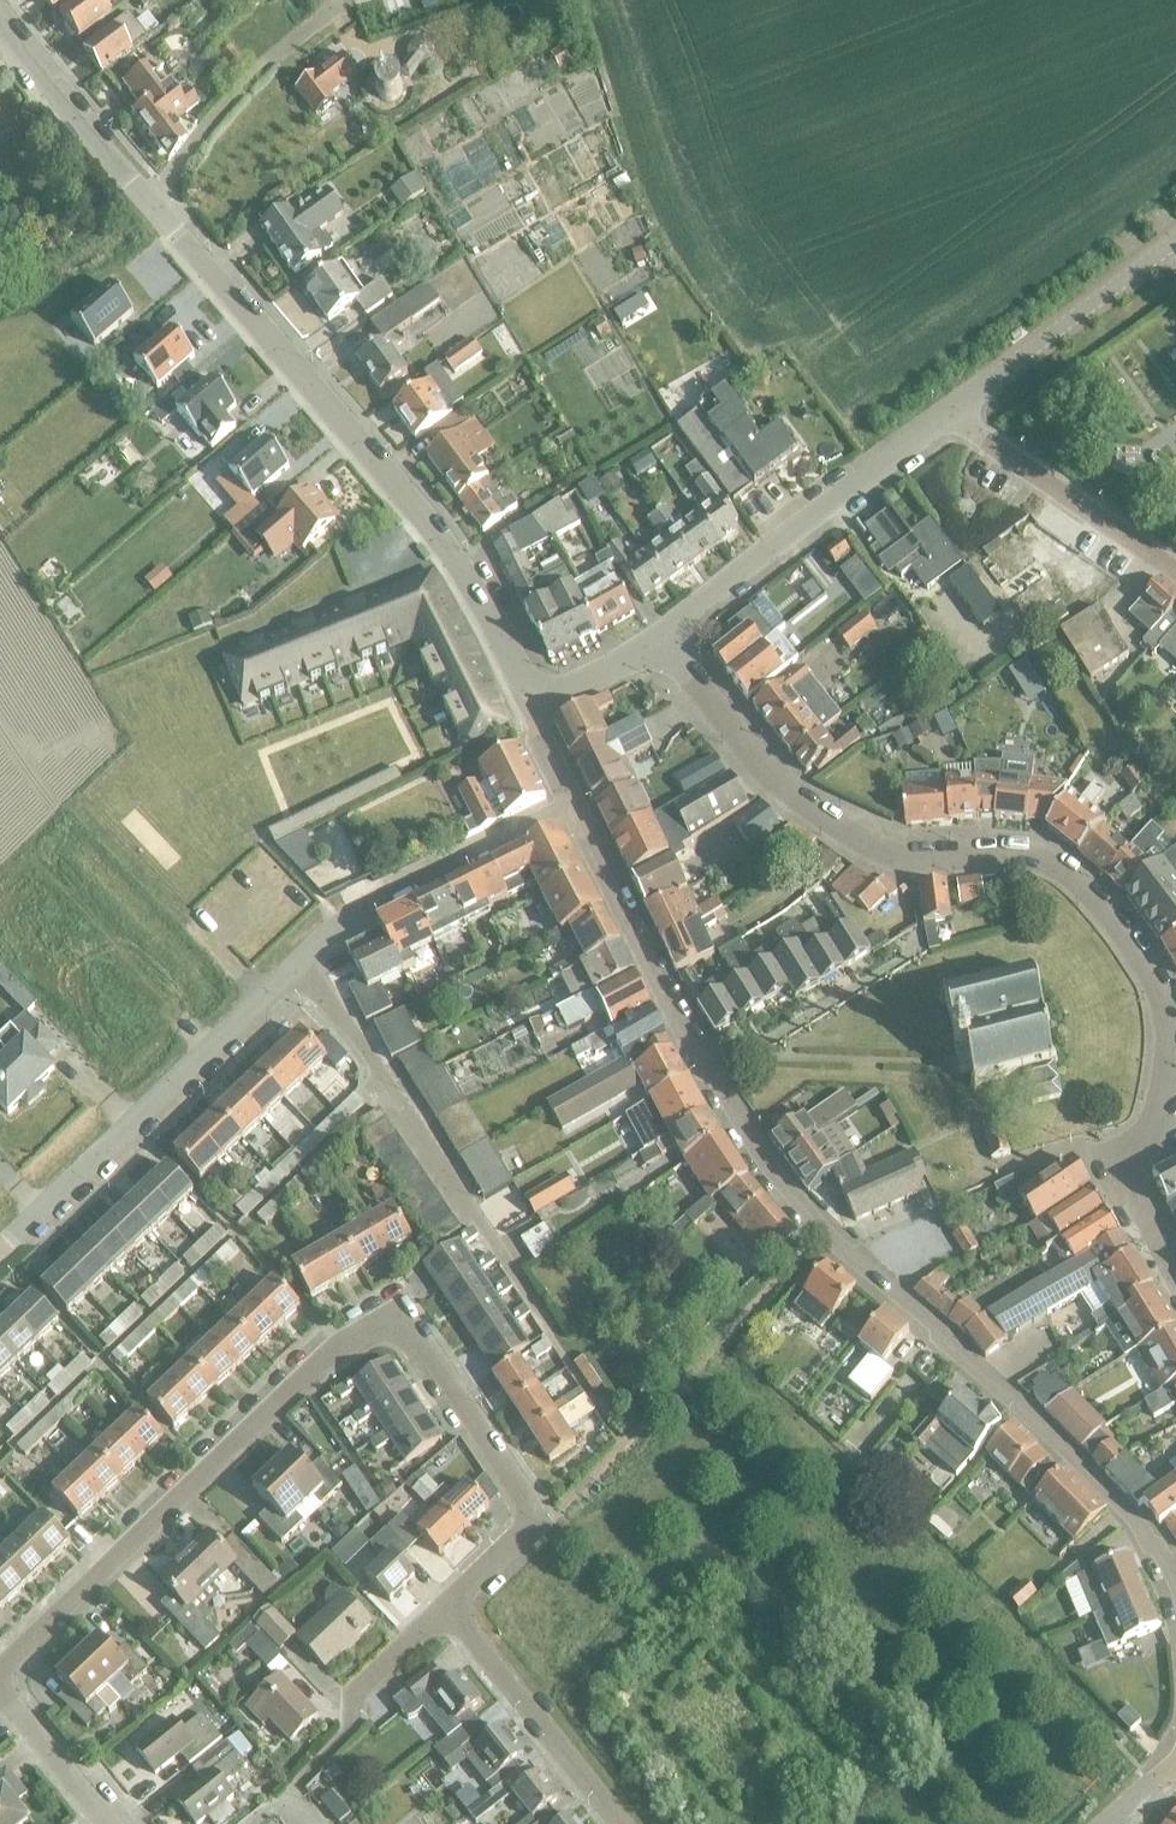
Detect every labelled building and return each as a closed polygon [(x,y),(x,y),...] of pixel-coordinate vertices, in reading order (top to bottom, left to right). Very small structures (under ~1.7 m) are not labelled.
[(51,11),(66,0),(42,0),(51,11)] [(101,0),(76,0),(57,15),(76,40),(109,15),(99,2),(101,0)] [(142,10),(156,0),(134,0),(142,10)] [(127,15),(110,28),(81,50),(100,75),(146,41),(127,15)] [(404,61),(397,70),(409,80),(417,70),(420,66),(423,66),(426,64),(427,64),(428,63),(429,62),(430,61),(431,60),(431,59),(432,58),(432,57),(433,56),(433,55),(433,54),(433,53),(433,52),(433,51),(433,49),(432,48),(432,47),(431,46),(431,45),(430,44),(429,43),(428,43),(427,42),(426,41),(425,41),(424,40),(423,40),(422,40),(421,40),(420,40),(419,40),(417,40),(416,40),(415,40),(414,41),(413,41),(412,42),(411,43),(410,43),(409,44),(409,45),(408,46),(408,47),(407,48),(407,49),(407,51),(406,52),(406,53),(406,54),(407,57),(404,61)] [(562,47),(550,54),(559,69),(571,62),(562,47)] [(243,68),(229,50),(218,58),(232,76),(243,68)] [(331,95),(353,79),(357,75),(343,56),(317,76),(316,75),(296,90),(316,117),(337,102),(331,95)] [(174,95),(167,86),(149,63),(121,84),(139,107),(130,114),(167,163),(184,142),(171,125),(197,105),(184,88),(174,95)] [(401,94),(402,88),(400,81),(395,77),(388,75),(382,77),(377,81),(374,88),(375,94),(379,100),(385,103),(392,103),(398,100),(401,94)] [(626,175),(612,182),(617,191),(630,183),(626,175)] [(414,176),(390,193),(401,209),(425,191),(414,176)] [(272,207),(291,195),(286,186),(266,197),(272,207)] [(286,203),(285,202),(258,218),(263,224),(260,226),(270,241),(281,257),(280,258),(288,269),(289,269),(294,275),(320,256),(320,255),(332,246),(325,235),(322,237),(318,231),(342,214),(326,192),(292,216),(283,205),(286,203)] [(641,249),(631,252),(635,264),(645,261),(641,249)] [(355,302),(359,307),(365,315),(392,297),(381,282),(363,295),(342,265),(306,290),(328,321),(355,302)] [(109,286),(71,320),(94,347),(133,313),(109,286)] [(427,286),(399,305),(371,325),(383,343),(358,361),(381,393),(407,375),(391,352),(404,343),(397,333),(412,323),(439,303),(427,286)] [(625,305),(613,312),(620,324),(632,316),(625,305)] [(601,318),(591,323),(602,340),(611,334),(601,318)] [(170,330),(134,362),(157,389),(172,376),(173,375),(185,365),(186,364),(194,357),(170,330)] [(454,373),(479,356),(470,344),(445,361),(454,373)] [(173,375),(172,376),(181,387),(195,375),(186,364),(185,365),(173,375)] [(430,382),(393,408),(415,440),(447,417),(435,400),(440,397),(432,386),(445,377),(437,367),(425,376),(430,382)] [(535,369),(528,373),(534,382),(541,377),(535,369)] [(212,379),(175,411),(198,438),(200,436),(211,449),(235,429),(224,416),(235,407),(212,379)] [(725,391),(721,394),(779,471),(786,465),(793,466),(800,461),(800,455),(802,454),(779,424),(760,438),(725,391)] [(721,394),(700,410),(757,487),(779,471),(721,394)] [(757,487),(700,410),(677,427),(734,503),(753,488),(754,489),(757,487)] [(438,448),(426,456),(459,499),(477,486),(486,480),(488,478),(475,462),(493,449),(473,422),(468,425),(460,413),(429,436),(438,448)] [(571,431),(555,440),(559,446),(575,437),(571,431)] [(238,443),(220,459),(230,471),(228,473),(252,500),(288,468),(265,441),(248,455),(238,443)] [(636,477),(654,465),(646,452),(627,464),(636,477)] [(695,464),(685,471),(692,481),(703,473),(695,464)] [(613,473),(598,483),(607,499),(623,489),(613,473)] [(737,520),(706,478),(696,486),(710,506),(697,516),(719,546),(737,533),(731,524),(737,520)] [(593,479),(577,489),(578,491),(588,506),(604,496),(593,479)] [(477,486),(459,499),(483,532),(516,507),(510,498),(503,503),(497,494),(500,492),(495,485),(492,488),(486,480),(477,486)] [(335,523),(308,492),(278,519),(267,506),(234,534),(235,536),(244,528),(259,545),(261,543),(273,558),(294,540),(303,551),(335,523)] [(531,520),(548,542),(575,527),(557,503),(530,519),(531,521),(531,520)] [(665,508),(656,515),(671,535),(693,565),(719,546),(697,516),(680,528),(665,508)] [(963,563),(931,521),(910,537),(892,512),(866,531),(877,547),(869,552),(881,568),(888,562),(900,578),(911,569),(927,590),(963,563)] [(661,542),(644,554),(667,584),(693,565),(671,535),(656,515),(647,521),(661,542)] [(531,520),(531,521),(510,531),(513,537),(494,547),(525,611),(548,659),(597,635),(579,599),(572,587),(566,575),(539,588),(523,555),(548,542),(531,520)] [(667,584),(644,554),(631,564),(616,544),(606,551),(606,552),(614,563),(643,602),(667,584)] [(834,566),(848,556),(840,546),(827,555),(834,566)] [(601,570),(572,587),(579,599),(597,635),(634,614),(609,566),(614,563),(606,552),(594,558),(601,570)] [(857,561),(841,574),(850,586),(866,573),(857,561)] [(160,568),(146,581),(156,592),(170,579),(160,568)] [(950,582),(984,627),(1001,615),(967,569),(950,582)] [(432,575),(379,597),(398,644),(412,638),(417,649),(459,628),(432,575)] [(1127,615),(1149,636),(1175,606),(1175,594),(1161,579),(1127,615)] [(811,580),(801,589),(811,601),(821,593),(811,580)] [(379,597),(354,607),(374,657),(389,651),(387,648),(398,644),(379,597)] [(1059,606),(1035,623),(1043,634),(1067,617),(1059,606)] [(1142,643),(1154,653),(1160,646),(1175,661),(1175,606),(1149,636),(1142,643)] [(354,607),(328,617),(347,664),(358,660),(360,663),(374,657),(354,607)] [(736,638),(713,656),(714,657),(727,673),(760,646),(764,644),(763,643),(773,636),(750,608),(727,627),(736,638)] [(1088,679),(1116,662),(1127,656),(1098,608),(1059,632),(1088,679)] [(206,612),(188,619),(193,633),(211,626),(206,612)] [(848,651),(874,631),(863,616),(836,637),(848,651)] [(328,617),(303,627),(323,678),(338,672),(337,669),(347,664),(328,617)] [(303,627),(277,638),(297,685),(307,681),(309,684),(323,678),(303,627)] [(459,628),(417,649),(423,659),(420,661),(426,674),(471,652),(459,628)] [(927,650),(936,643),(926,631),(917,638),(927,650)] [(760,646),(727,673),(748,699),(784,669),(797,659),(776,633),(773,636),(763,643),(764,644),(760,646)] [(277,638),(252,648),(272,698),(287,692),(286,689),(297,685),(277,638)] [(252,648),(226,658),(245,706),(257,701),(258,704),(272,698),(252,648)] [(471,652),(426,674),(434,689),(437,688),(441,697),(483,676),(471,652)] [(1026,661),(1012,671),(1021,685),(1036,676),(1026,661)] [(802,670),(753,706),(772,730),(800,708),(819,693),(802,670)] [(483,676),(441,697),(446,706),(443,707),(450,722),(494,700),(483,676)] [(800,708),(772,730),(792,755),(820,733),(839,718),(819,693),(800,708)] [(554,723),(569,754),(606,736),(596,714),(612,705),(608,696),(554,723)] [(494,700),(450,722),(457,736),(460,734),(465,744),(506,724),(506,723),(494,700)] [(865,719),(856,726),(865,738),(874,730),(865,719)] [(637,720),(606,736),(569,754),(595,807),(635,786),(636,784),(623,761),(650,748),(637,720)] [(925,721),(910,729),(916,741),(931,733),(925,721)] [(820,733),(792,755),(806,773),(814,766),(817,770),(857,740),(850,730),(829,746),(820,733)] [(908,730),(893,737),(899,749),(914,742),(908,730)] [(1131,741),(1124,746),(1134,754),(1139,748),(1131,740),(1131,741)] [(493,797),(533,776),(519,747),(478,768),(486,784),(478,788),(475,783),(458,791),(470,815),(461,820),(463,825),(490,812),(489,810),(497,805),(493,797)] [(1000,779),(994,815),(1040,822),(1065,785),(1032,782),(1034,759),(1004,756),(1000,779)] [(699,790),(724,775),(716,762),(691,777),(699,790)] [(1002,763),(972,764),(973,780),(977,818),(994,815),(1000,778),(1002,763)] [(1131,793),(1143,784),(1131,767),(1119,776),(1131,793)] [(391,784),(392,785),(402,780),(401,778),(401,777),(397,769),(270,834),(275,843),(276,842),(277,844),(299,833),(298,831),(299,830),(300,832),(308,828),(308,826),(309,828),(318,823),(317,821),(318,823),(327,819),(326,817),(327,816),(328,818),(336,814),(335,812),(336,812),(337,814),(345,809),(344,807),(345,807),(346,809),(355,804),(354,803),(354,802),(355,804),(364,800),(363,798),(364,799),(373,795),(372,793),(373,793),(374,795),(382,790),(381,788),(382,788),(383,790),(387,788),(391,786),(391,784)] [(651,818),(612,840),(630,876),(646,867),(670,855),(669,853),(682,846),(691,842),(691,840),(727,817),(733,813),(747,805),(728,775),(651,818)] [(903,791),(901,792),(904,823),(935,821),(948,820),(945,782),(936,783),(936,775),(902,777),(903,791)] [(545,799),(533,776),(493,797),(497,805),(489,810),(490,812),(463,825),(469,837),(545,799)] [(1117,777),(1106,787),(1119,801),(1130,792),(1117,777)] [(973,780),(945,782),(948,820),(977,818),(973,780)] [(1066,794),(1045,827),(1077,852),(1102,823),(1088,811),(1102,793),(1092,785),(1077,803),(1066,794)] [(651,818),(635,786),(595,807),(612,840),(651,818)] [(1124,821),(1139,809),(1130,798),(1115,809),(1124,821)] [(747,847),(777,828),(761,804),(732,823),(747,847)] [(1102,823),(1077,852),(1104,877),(1105,876),(1115,865),(1128,850),(1128,849),(1127,850),(1105,831),(1110,826),(1104,821),(1102,823)] [(1115,865),(1105,876),(1123,896),(1133,885),(1144,873),(1150,866),(1164,855),(1156,844),(1163,837),(1150,824),(1128,849),(1128,850),(1115,865)] [(804,860),(816,841),(789,826),(778,844),(804,860)] [(529,872),(569,852),(559,831),(491,864),(501,888),(530,873),(529,872)] [(829,876),(842,860),(823,845),(810,861),(821,870),(816,876),(823,882),(829,876)] [(646,867),(630,876),(647,910),(664,901),(686,889),(672,860),(685,853),(682,846),(669,853),(670,855),(646,867)] [(1123,896),(1161,946),(1175,937),(1175,849),(1166,857),(1165,855),(1164,855),(1150,866),(1144,873),(1133,885),(1123,896)] [(314,851),(291,863),(302,874),(321,864),(314,851)] [(581,874),(569,852),(529,872),(530,873),(501,888),(506,899),(536,885),(541,895),(581,874)] [(491,864),(444,887),(466,929),(467,928),(467,927),(491,915),(488,908),(506,899),(501,888),(491,864)] [(840,864),(833,873),(837,877),(845,868),(840,864)] [(848,902),(853,898),(870,913),(886,897),(889,900),(899,890),(883,876),(874,886),(867,880),(853,869),(832,891),(848,902)] [(560,934),(568,930),(601,913),(581,874),(541,895),(560,934)] [(959,905),(984,900),(980,879),(955,883),(959,905)] [(951,920),(945,884),(918,888),(924,923),(928,946),(929,951),(939,950),(934,922),(951,920)] [(466,929),(444,887),(412,902),(414,905),(413,905),(434,944),(466,929)] [(696,910),(686,889),(664,901),(647,910),(663,942),(679,933),(698,922),(699,924),(711,915),(721,908),(716,899),(696,910)] [(822,932),(845,970),(871,955),(863,943),(854,927),(836,900),(826,906),(836,923),(822,932)] [(528,928),(542,922),(534,904),(519,910),(528,928)] [(434,944),(413,905),(377,923),(381,932),(346,949),(353,964),(388,946),(403,974),(416,968),(410,956),(434,944)] [(663,942),(677,973),(715,957),(702,930),(726,916),(721,908),(711,915),(699,924),(698,922),(679,933),(663,942)] [(553,981),(562,977),(619,946),(601,913),(568,930),(583,959),(571,964),(570,961),(548,972),(553,981)] [(797,923),(787,930),(820,985),(845,970),(822,932),(808,940),(797,923)] [(787,953),(773,961),(772,962),(789,989),(788,990),(795,1001),(820,985),(787,930),(776,936),(787,953)] [(881,932),(863,943),(871,955),(888,943),(881,932)] [(1161,946),(1175,973),(1175,937),(1161,946)] [(772,962),(773,961),(767,950),(752,959),(741,941),(731,948),(764,1004),(788,990),(789,989),(772,962)] [(361,982),(347,989),(357,1011),(386,997),(380,985),(403,974),(388,946),(353,964),(361,982)] [(619,946),(562,977),(574,1002),(633,973),(619,946)] [(731,971),(716,980),(740,1019),(764,1004),(731,948),(720,954),(731,971)] [(0,969),(0,988),(20,1009),(30,1000),(0,968),(0,969)] [(740,1019),(716,980),(703,989),(692,971),(681,978),(698,1007),(714,1035),(740,1019)] [(574,1002),(556,1011),(566,1032),(604,1013),(613,1028),(613,1029),(651,1008),(633,973),(574,1002)] [(1053,1067),(1056,1066),(1055,1060),(1052,1061),(1044,1023),(1048,1022),(1047,1017),(1043,1018),(1033,982),(1038,981),(1037,977),(1032,978),(1031,973),(1027,974),(1028,979),(1012,983),(1010,978),(1006,979),(1008,984),(990,988),(989,984),(986,985),(987,989),(971,994),(970,989),(965,990),(966,995),(949,999),(948,995),(943,996),(945,1001),(939,1002),(940,1008),(947,1006),(958,1044),(953,1045),(960,1077),(972,1074),(973,1083),(970,1089),(974,1091),(977,1086),(1023,1074),(1031,1107),(1059,1100),(1053,1067)] [(386,997),(357,1011),(364,1024),(392,1010),(386,997)] [(613,1029),(613,1028),(571,1049),(575,1059),(592,1051),(594,1056),(616,1045),(624,1063),(625,1063),(641,1054),(665,1038),(651,1008),(613,1029)] [(403,1011),(374,1025),(391,1059),(420,1045),(403,1011)] [(8,1114),(21,1102),(40,1084),(53,1071),(43,1061),(57,1047),(25,1015),(0,1039),(0,1048),(9,1057),(0,1065),(0,1106),(8,1114)] [(300,1033),(278,1054),(304,1081),(324,1061),(334,1071),(346,1060),(323,1035),(312,1046),(300,1033)] [(625,1063),(624,1063),(547,1107),(560,1131),(640,1086),(649,1102),(649,1100),(687,1080),(672,1051),(671,1051),(664,1039),(666,1039),(665,1038),(641,1054),(625,1063)] [(412,1082),(437,1070),(423,1048),(398,1060),(412,1082)] [(278,1054),(257,1074),(283,1101),(304,1081),(278,1054)] [(444,1066),(437,1070),(412,1082),(436,1119),(466,1103),(444,1066)] [(257,1074),(237,1094),(262,1120),(283,1101),(257,1074)] [(649,1100),(649,1102),(650,1102),(664,1130),(640,1145),(645,1152),(668,1138),(670,1136),(707,1116),(687,1080),(649,1100)] [(850,1090),(806,1120),(818,1136),(861,1106),(850,1090)] [(237,1094),(216,1114),(242,1140),(262,1120),(237,1094)] [(353,1097),(336,1113),(344,1122),(361,1105),(353,1097)] [(466,1103),(436,1119),(452,1145),(459,1158),(488,1141),(481,1128),(466,1103)] [(888,1104),(878,1110),(886,1123),(895,1117),(888,1104)] [(617,1143),(653,1121),(643,1105),(607,1127),(617,1143)] [(362,1139),(386,1122),(378,1110),(354,1127),(362,1139)] [(344,1122),(336,1113),(319,1130),(327,1138),(344,1122)] [(242,1140),(216,1114),(196,1133),(221,1160),(242,1140)] [(802,1147),(818,1136),(806,1120),(803,1115),(770,1138),(785,1159),(802,1147)] [(668,1138),(645,1152),(638,1157),(644,1168),(674,1149),(686,1165),(687,1164),(685,1159),(719,1138),(707,1116),(670,1136),(668,1138)] [(991,1161),(1008,1156),(999,1121),(982,1125),(991,1161)] [(394,1134),(386,1122),(362,1139),(370,1150),(394,1134)] [(221,1160),(196,1133),(174,1154),(200,1181),(221,1160)] [(403,1146),(394,1134),(370,1150),(379,1163),(403,1146)] [(809,1192),(833,1171),(839,1166),(846,1159),(857,1150),(852,1145),(834,1160),(818,1136),(802,1147),(785,1159),(809,1192)] [(312,1137),(295,1153),(303,1161),(320,1145),(312,1137)] [(747,1179),(719,1138),(685,1159),(687,1164),(686,1165),(708,1198),(685,1219),(691,1229),(718,1205),(718,1204),(747,1179)] [(488,1141),(459,1158),(484,1201),(513,1185),(488,1141)] [(333,1144),(316,1161),(324,1169),(341,1153),(333,1144)] [(411,1158),(403,1146),(379,1163),(387,1174),(411,1158)] [(303,1161),(295,1153),(278,1169),(286,1177),(303,1161)] [(846,1159),(839,1166),(833,1171),(856,1223),(923,1192),(918,1180),(925,1177),(915,1155),(865,1175),(855,1157),(847,1160),(846,1159)] [(411,1158),(387,1174),(395,1186),(419,1169),(411,1158)] [(324,1169),(316,1161),(299,1177),(307,1185),(324,1169)] [(1041,1219),(1089,1189),(1072,1163),(1044,1181),(1034,1168),(995,1187),(1005,1208),(1021,1201),(1036,1222),(1041,1219)] [(1152,1178),(1175,1223),(1175,1165),(1152,1178)] [(146,1188),(171,1215),(193,1194),(167,1168),(146,1188)] [(427,1181),(419,1169),(395,1186),(403,1197),(427,1181)] [(270,1177),(253,1193),(261,1202),(278,1185),(270,1177)] [(718,1204),(718,1205),(735,1225),(762,1199),(747,1179),(718,1204)] [(427,1181),(403,1197),(411,1210),(435,1193),(427,1181)] [(274,1201),(282,1209),(300,1193),(292,1185),(274,1201)] [(235,1187),(224,1197),(233,1206),(244,1196),(235,1187)] [(146,1188),(125,1208),(151,1235),(171,1215),(146,1188)] [(1036,1222),(1028,1228),(1044,1252),(1055,1245),(1105,1211),(1089,1190),(1089,1189),(1052,1212),(1041,1219),(1036,1222)] [(261,1202),(253,1193),(236,1210),(244,1218),(261,1202)] [(435,1193),(411,1210),(419,1221),(443,1205),(435,1193)] [(545,1209),(536,1194),(526,1200),(533,1216),(545,1209)] [(769,1207),(762,1199),(735,1225),(768,1264),(796,1238),(769,1207)] [(282,1209),(274,1201),(257,1218),(265,1226),(282,1209)] [(451,1216),(443,1205),(419,1221),(427,1233),(451,1216)] [(151,1235),(125,1208),(105,1228),(130,1255),(151,1235)] [(391,1208),(366,1224),(384,1254),(410,1239),(391,1208)] [(1055,1245),(1067,1264),(1069,1268),(1071,1267),(1077,1264),(1120,1235),(1105,1211),(1055,1245)] [(460,1229),(451,1216),(427,1233),(436,1245),(460,1229)] [(685,1219),(672,1231),(679,1239),(691,1229),(685,1219)] [(384,1254),(366,1224),(341,1238),(360,1269),(384,1254)] [(520,1240),(534,1263),(556,1249),(542,1226),(520,1240)] [(964,1256),(977,1248),(964,1227),(951,1235),(964,1256)] [(130,1255),(105,1228),(84,1248),(110,1274),(130,1255)] [(200,1244),(208,1252),(225,1235),(218,1228),(200,1244)] [(475,1270),(472,1266),(460,1248),(476,1238),(471,1230),(456,1240),(458,1243),(421,1267),(439,1294),(475,1270)] [(983,1316),(963,1333),(966,1335),(985,1357),(1008,1341),(1006,1338),(1081,1295),(1095,1316),(1092,1318),(1101,1332),(1106,1328),(1119,1320),(1118,1318),(1131,1309),(1128,1304),(1152,1288),(1120,1235),(1077,1264),(1071,1267),(1069,1268),(1035,1286),(983,1316)] [(341,1238),(317,1253),(336,1283),(360,1269),(341,1238)] [(208,1252),(200,1244),(183,1261),(191,1269),(208,1252)] [(229,1245),(212,1261),(220,1269),(237,1253),(229,1245)] [(110,1274),(84,1248),(64,1267),(89,1294),(110,1274)] [(336,1283),(317,1253),(292,1268),(310,1299),(336,1283)] [(488,1255),(472,1266),(475,1270),(439,1294),(456,1320),(492,1296),(490,1292),(478,1274),(493,1263),(488,1255)] [(855,1289),(817,1259),(795,1285),(806,1294),(794,1309),(821,1330),(855,1289)] [(220,1269),(212,1261),(195,1278),(203,1286),(220,1269)] [(89,1294),(64,1267),(42,1288),(68,1315),(89,1294)] [(158,1284),(167,1293),(184,1276),(176,1268),(158,1284)] [(913,1293),(937,1312),(948,1299),(939,1291),(950,1279),(939,1270),(928,1282),(913,1293)] [(509,1322),(506,1318),(494,1300),(510,1289),(506,1282),(490,1292),(492,1296),(456,1320),(473,1346),(509,1322)] [(272,1283),(251,1303),(276,1329),(297,1309),(272,1283)] [(167,1293),(158,1284),(141,1301),(149,1309),(167,1293)] [(171,1301),(179,1309),(196,1293),(188,1285),(171,1301)] [(1175,1327),(1152,1288),(1128,1304),(1131,1309),(1118,1318),(1119,1320),(1106,1328),(1125,1357),(1136,1351),(1175,1327)] [(33,1297),(12,1318),(37,1344),(58,1323),(33,1297)] [(963,1333),(983,1316),(966,1302),(959,1309),(948,1299),(937,1312),(963,1333)] [(179,1309),(171,1301),(154,1317),(162,1326),(179,1309)] [(251,1303),(230,1323),(255,1349),(276,1329),(251,1303)] [(117,1324),(125,1332),(142,1315),(134,1307),(117,1324)] [(523,1307),(506,1318),(509,1322),(473,1346),(491,1373),(527,1349),(512,1326),(528,1315),(523,1307)] [(881,1364),(908,1332),(884,1312),(858,1344),(870,1354),(857,1371),(866,1379),(857,1390),(869,1400),(892,1372),(881,1364)] [(0,1330),(0,1347),(16,1364),(37,1344),(12,1318),(0,1330)] [(1066,1318),(1049,1325),(1055,1339),(1073,1332),(1066,1318)] [(255,1349),(230,1323),(210,1343),(234,1369),(255,1349)] [(843,1323),(835,1333),(852,1346),(859,1335),(843,1323)] [(125,1332),(117,1324),(101,1341),(109,1349),(125,1332)] [(146,1325),(129,1341),(137,1350),(154,1333),(146,1325)] [(1136,1351),(1160,1393),(1175,1383),(1175,1327),(1136,1351)] [(1065,1339),(1059,1343),(1065,1354),(1077,1347),(1073,1341),(1065,1339)] [(137,1350),(129,1341),(112,1358),(120,1366),(137,1350)] [(535,1361),(550,1351),(544,1342),(529,1353),(535,1361)] [(234,1369),(210,1343),(189,1363),(214,1389),(234,1369)] [(16,1364),(0,1347),(0,1379),(16,1364)] [(1019,1376),(1043,1364),(1037,1353),(1013,1365),(1019,1376)] [(66,1373),(74,1382),(91,1365),(83,1357),(66,1373)] [(353,1389),(365,1408),(367,1411),(405,1387),(387,1360),(350,1383),(349,1382),(335,1391),(340,1398),(353,1389)] [(581,1360),(572,1367),(592,1396),(601,1389),(581,1360)] [(510,1408),(536,1390),(517,1361),(491,1379),(510,1408)] [(1126,1362),(1108,1369),(1120,1399),(1138,1392),(1126,1362)] [(189,1363),(168,1382),(193,1408),(214,1389),(189,1363)] [(74,1382),(66,1373),(49,1390),(56,1398),(74,1382)] [(93,1375),(77,1391),(84,1399),(101,1382),(93,1375)] [(1037,1390),(1032,1393),(1044,1410),(1069,1392),(1057,1376),(1049,1381),(1046,1376),(1033,1385),(1037,1390)] [(193,1408),(168,1382),(147,1403),(171,1429),(193,1408)] [(1144,1403),(1154,1418),(1175,1405),(1175,1383),(1160,1393),(1144,1403)] [(371,1415),(383,1435),(385,1437),(422,1414),(405,1387),(367,1411),(365,1408),(352,1417),(357,1424),(371,1415)] [(555,1418),(536,1390),(510,1408),(528,1436),(555,1418)] [(84,1399),(77,1391),(60,1407),(68,1415),(84,1399)] [(567,1410),(582,1400),(576,1391),(561,1401),(567,1410)] [(928,1422),(910,1442),(923,1452),(930,1444),(961,1470),(973,1456),(999,1425),(980,1409),(979,1410),(959,1393),(934,1423),(928,1418),(926,1421),(928,1422)] [(41,1397),(24,1413),(32,1422),(49,1405),(41,1397)] [(1063,1398),(1045,1410),(1056,1421),(1072,1413),(1063,1398)] [(528,1436),(547,1464),(574,1446),(564,1431),(591,1413),(582,1400),(567,1410),(555,1418),(528,1436)] [(1089,1410),(1061,1427),(1082,1447),(1093,1438),(1104,1424),(1089,1410)] [(32,1422),(24,1413),(6,1430),(14,1438),(32,1422)] [(136,1413),(115,1434),(140,1460),(162,1440),(136,1413)] [(385,1437),(383,1435),(370,1443),(375,1451),(388,1442),(403,1465),(440,1441),(422,1414),(385,1437)] [(35,1432),(43,1440),(60,1423),(52,1415),(35,1432)] [(352,1419),(347,1423),(352,1430),(357,1426),(352,1419)] [(1031,1500),(1059,1472),(1034,1447),(1035,1445),(1012,1425),(984,1453),(1031,1499),(1031,1500)] [(99,1429),(88,1440),(98,1450),(94,1453),(119,1480),(140,1460),(115,1434),(108,1440),(99,1429)] [(43,1440),(35,1432),(18,1448),(26,1457),(43,1440)] [(1082,1447),(1080,1448),(1092,1460),(1109,1443),(1098,1433),(1093,1438),(1082,1447)] [(605,1434),(593,1442),(601,1453),(612,1445),(605,1434)] [(1123,1457),(1109,1443),(1092,1460),(1105,1473),(1123,1457)] [(887,1446),(869,1467),(876,1474),(895,1454),(887,1446)] [(94,1453),(73,1473),(99,1499),(119,1480),(94,1453)] [(271,1471),(305,1506),(314,1498),(321,1506),(341,1487),(318,1462),(308,1472),(290,1453),(271,1471)] [(342,1457),(331,1464),(339,1477),(351,1469),(342,1457)] [(1123,1457),(1105,1473),(1104,1475),(1137,1507),(1141,1503),(1157,1492),(1123,1457)] [(1059,1472),(1031,1500),(1074,1543),(1105,1511),(1063,1468),(1059,1472)] [(340,1478),(348,1490),(361,1481),(353,1469),(340,1478)] [(305,1506),(271,1471),(252,1489),(270,1508),(258,1520),(281,1544),(303,1523),(295,1515),(305,1506)] [(99,1499),(73,1473),(52,1493),(77,1520),(99,1499)] [(1141,1503),(1160,1526),(1163,1524),(1175,1540),(1175,1478),(1157,1492),(1141,1503)] [(388,1480),(379,1487),(386,1498),(396,1491),(388,1480)] [(437,1493),(424,1480),(418,1486),(431,1499),(437,1493)] [(10,1493),(0,1483),(0,1484),(0,1502),(10,1493)] [(431,1499),(418,1486),(411,1492),(424,1505),(431,1499)] [(466,1486),(441,1509),(463,1532),(487,1508),(466,1486)] [(463,1532),(441,1509),(416,1533),(399,1516),(385,1530),(406,1551),(420,1539),(437,1557),(463,1532)] [(42,1516),(20,1537),(47,1565),(69,1544),(42,1516)] [(341,1524),(332,1532),(340,1541),(349,1533),(341,1524)] [(406,1551),(385,1530),(368,1546),(381,1560),(363,1578),(387,1603),(411,1580),(394,1563),(406,1551)] [(0,1556),(0,1558),(27,1585),(47,1565),(20,1537),(0,1556)] [(185,1560),(210,1586),(232,1565),(262,1596),(275,1584),(233,1540),(222,1550),(209,1537),(185,1560)] [(1145,1592),(1129,1555),(1089,1572),(1090,1573),(1086,1575),(1076,1579),(1091,1614),(1145,1592)] [(0,1558),(0,1599),(6,1605),(27,1585),(0,1558)] [(218,1594),(210,1586),(185,1560),(161,1582),(174,1596),(162,1607),(205,1651),(219,1638),(204,1623),(211,1617),(203,1609),(218,1594)] [(289,1560),(276,1573),(288,1586),(302,1574),(289,1560)] [(1080,1562),(1061,1578),(1063,1584),(1076,1579),(1086,1575),(1080,1562)] [(1024,1582),(1007,1598),(1018,1611),(1036,1595),(1024,1582)] [(1052,1591),(1064,1629),(1080,1624),(1067,1586),(1052,1591)] [(325,1611),(294,1641),(322,1669),(367,1625),(339,1597),(330,1587),(323,1594),(323,1609),(325,1611)] [(1160,1629),(1145,1592),(1091,1614),(1107,1650),(1120,1645),(1160,1629)] [(279,1650),(293,1636),(266,1608),(252,1621),(279,1650)] [(267,1670),(278,1660),(257,1637),(245,1648),(267,1670)] [(133,1691),(130,1687),(148,1670),(125,1645),(115,1655),(98,1638),(77,1658),(121,1703),(133,1691)] [(87,1729),(106,1710),(110,1713),(121,1703),(77,1658),(56,1678),(73,1695),(63,1704),(87,1729)] [(163,1666),(155,1673),(164,1682),(172,1675),(163,1666)] [(406,1691),(391,1703),(406,1721),(407,1721),(415,1717),(421,1711),(423,1710),(423,1708),(424,1706),(425,1705),(426,1704),(428,1702),(429,1701),(431,1700),(432,1699),(434,1698),(454,1724),(459,1731),(473,1720),(467,1713),(478,1705),(457,1678),(446,1687),(432,1669),(405,1689),(406,1691)] [(268,1719),(290,1742),(317,1716),(279,1676),(246,1708),(262,1725),(268,1719)] [(1128,1709),(1118,1719),(1130,1732),(1141,1722),(1128,1709)] [(172,1721),(135,1751),(155,1775),(180,1755),(189,1766),(222,1740),(202,1715),(181,1732),(172,1721)] [(451,1772),(470,1756),(476,1764),(476,1773),(491,1793),(520,1770),(514,1762),(520,1757),(498,1729),(486,1738),(481,1733),(482,1732),(473,1720),(459,1731),(435,1751),(451,1772)] [(238,1733),(226,1742),(239,1758),(250,1749),(238,1733)] [(233,1797),(224,1786),(246,1767),(239,1758),(226,1742),(192,1770),(201,1781),(176,1802),(194,1823),(199,1823),(233,1797)] [(776,1745),(770,1761),(779,1764),(785,1748),(776,1745)] [(546,1806),(555,1799),(534,1773),(533,1774),(526,1765),(520,1770),(491,1793),(469,1810),(465,1813),(473,1823),(510,1793),(529,1818),(521,1823),(538,1823),(551,1814),(546,1806)] [(334,1767),(324,1776),(330,1782),(340,1774),(334,1767)] [(6,1771),(0,1776),(0,1823),(25,1823),(28,1822),(6,1795),(17,1786),(6,1771)] [(339,1823),(350,1815),(331,1793),(320,1802),(339,1823)] [(452,1808),(445,1813),(452,1822),(460,1817),(452,1808)] [(568,1816),(559,1823),(551,1814),(538,1823),(574,1823),(568,1816)]
